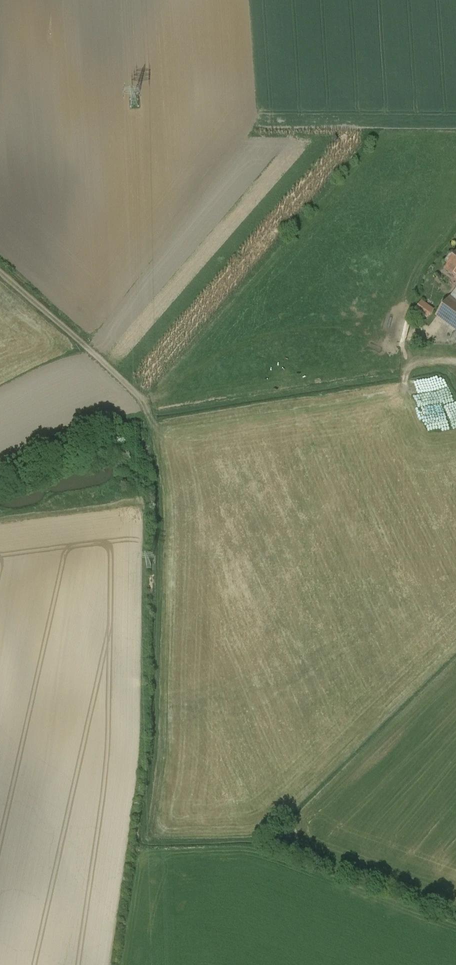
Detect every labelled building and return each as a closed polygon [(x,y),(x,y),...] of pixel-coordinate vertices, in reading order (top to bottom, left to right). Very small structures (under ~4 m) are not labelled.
[(446,270),(455,278),(455,257),(446,270)] [(437,316),(455,331),(455,290),(437,316)] [(433,311),(423,302),(417,310),(427,318),(433,311)]
